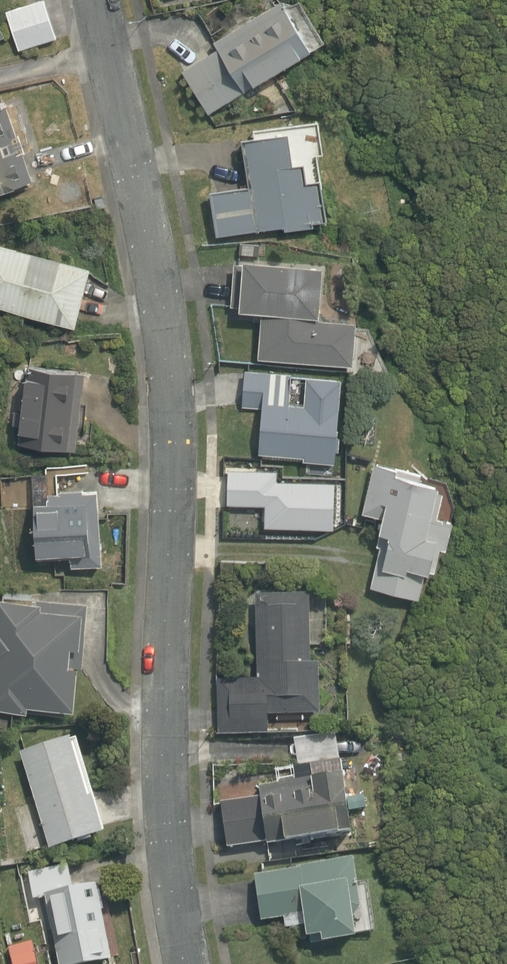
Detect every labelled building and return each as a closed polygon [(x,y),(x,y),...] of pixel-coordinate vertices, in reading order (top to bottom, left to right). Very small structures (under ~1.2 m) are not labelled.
[(1,8),(14,52),(58,39),(46,0),(25,0),(19,2),(1,8)] [(315,35),(289,0),(260,0),(208,39),(211,43),(174,70),(207,115),(315,35)] [(27,176),(0,97),(0,185),(27,176)] [(207,190),(214,234),(324,217),(314,149),(319,148),(314,114),(231,127),(238,174),(242,173),(243,184),(207,190)] [(0,238),(0,305),(70,322),(85,258),(0,238)] [(256,361),(351,365),(354,315),(314,313),(317,255),(229,251),(227,308),(258,310),(256,361)] [(70,448),(78,364),(18,359),(11,428),(18,429),(17,443),(70,448)] [(333,427),(337,370),(299,367),(297,398),(286,397),(287,368),(242,366),(240,406),(254,407),(251,452),(297,454),(297,458),(331,461),(332,448),(338,448),(340,427),(333,427)] [(364,458),(349,522),(377,528),(364,584),(415,596),(422,566),(431,568),(434,544),(440,544),(447,511),(445,477),(364,458)] [(95,559),(88,485),(41,490),(42,499),(24,501),(29,551),(60,548),(61,563),(95,559)] [(305,659),(303,587),(251,588),(254,677),(211,678),(213,733),(266,731),(265,709),(314,708),(312,659),(305,659)] [(0,596),(0,710),(24,710),(24,700),(69,701),(70,669),(80,669),(82,611),(77,611),(78,598),(0,596)] [(72,727),(15,742),(31,804),(15,808),(25,847),(99,828),(72,727)] [(349,830),(339,762),(298,767),(299,775),(272,779),(273,783),(256,786),(257,796),(215,801),(222,848),(349,830)] [(355,887),(349,852),(248,869),(256,918),(280,914),(283,932),(310,927),(313,942),(373,931),(365,886),(355,887)] [(26,868),(32,897),(42,895),(54,963),(106,954),(93,878),(75,881),(71,860),(26,868)]
